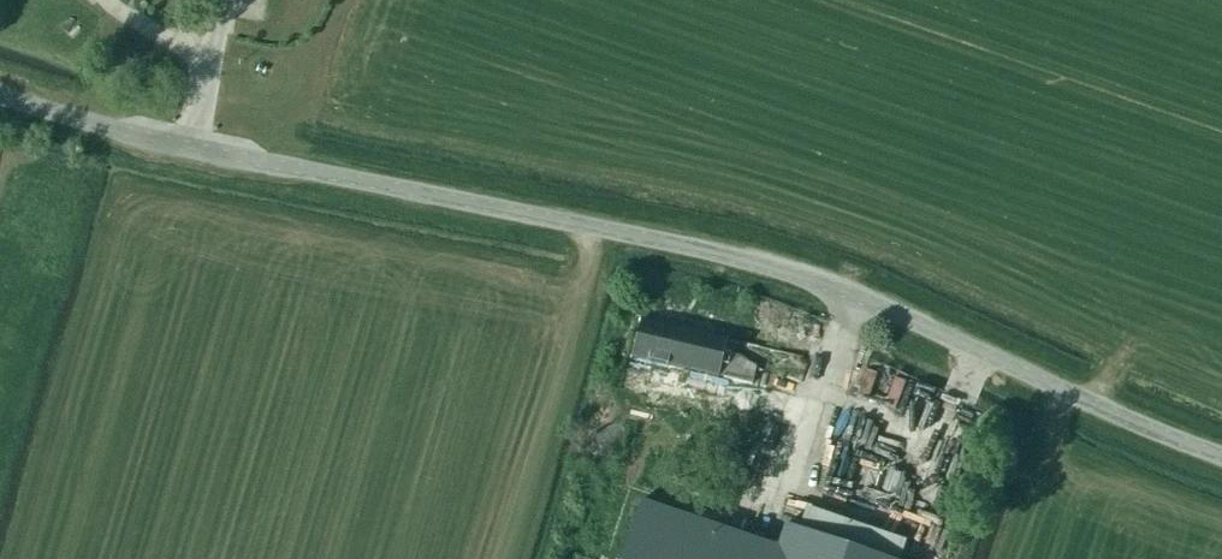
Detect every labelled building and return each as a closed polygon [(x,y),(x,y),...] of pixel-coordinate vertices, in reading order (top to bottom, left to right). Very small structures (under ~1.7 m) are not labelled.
[(729,341),(644,312),(632,348),(716,377),(717,376),(749,387),(755,371),(725,351),(729,341)] [(785,525),(777,547),(641,501),(621,558),(885,558),(785,525)]
